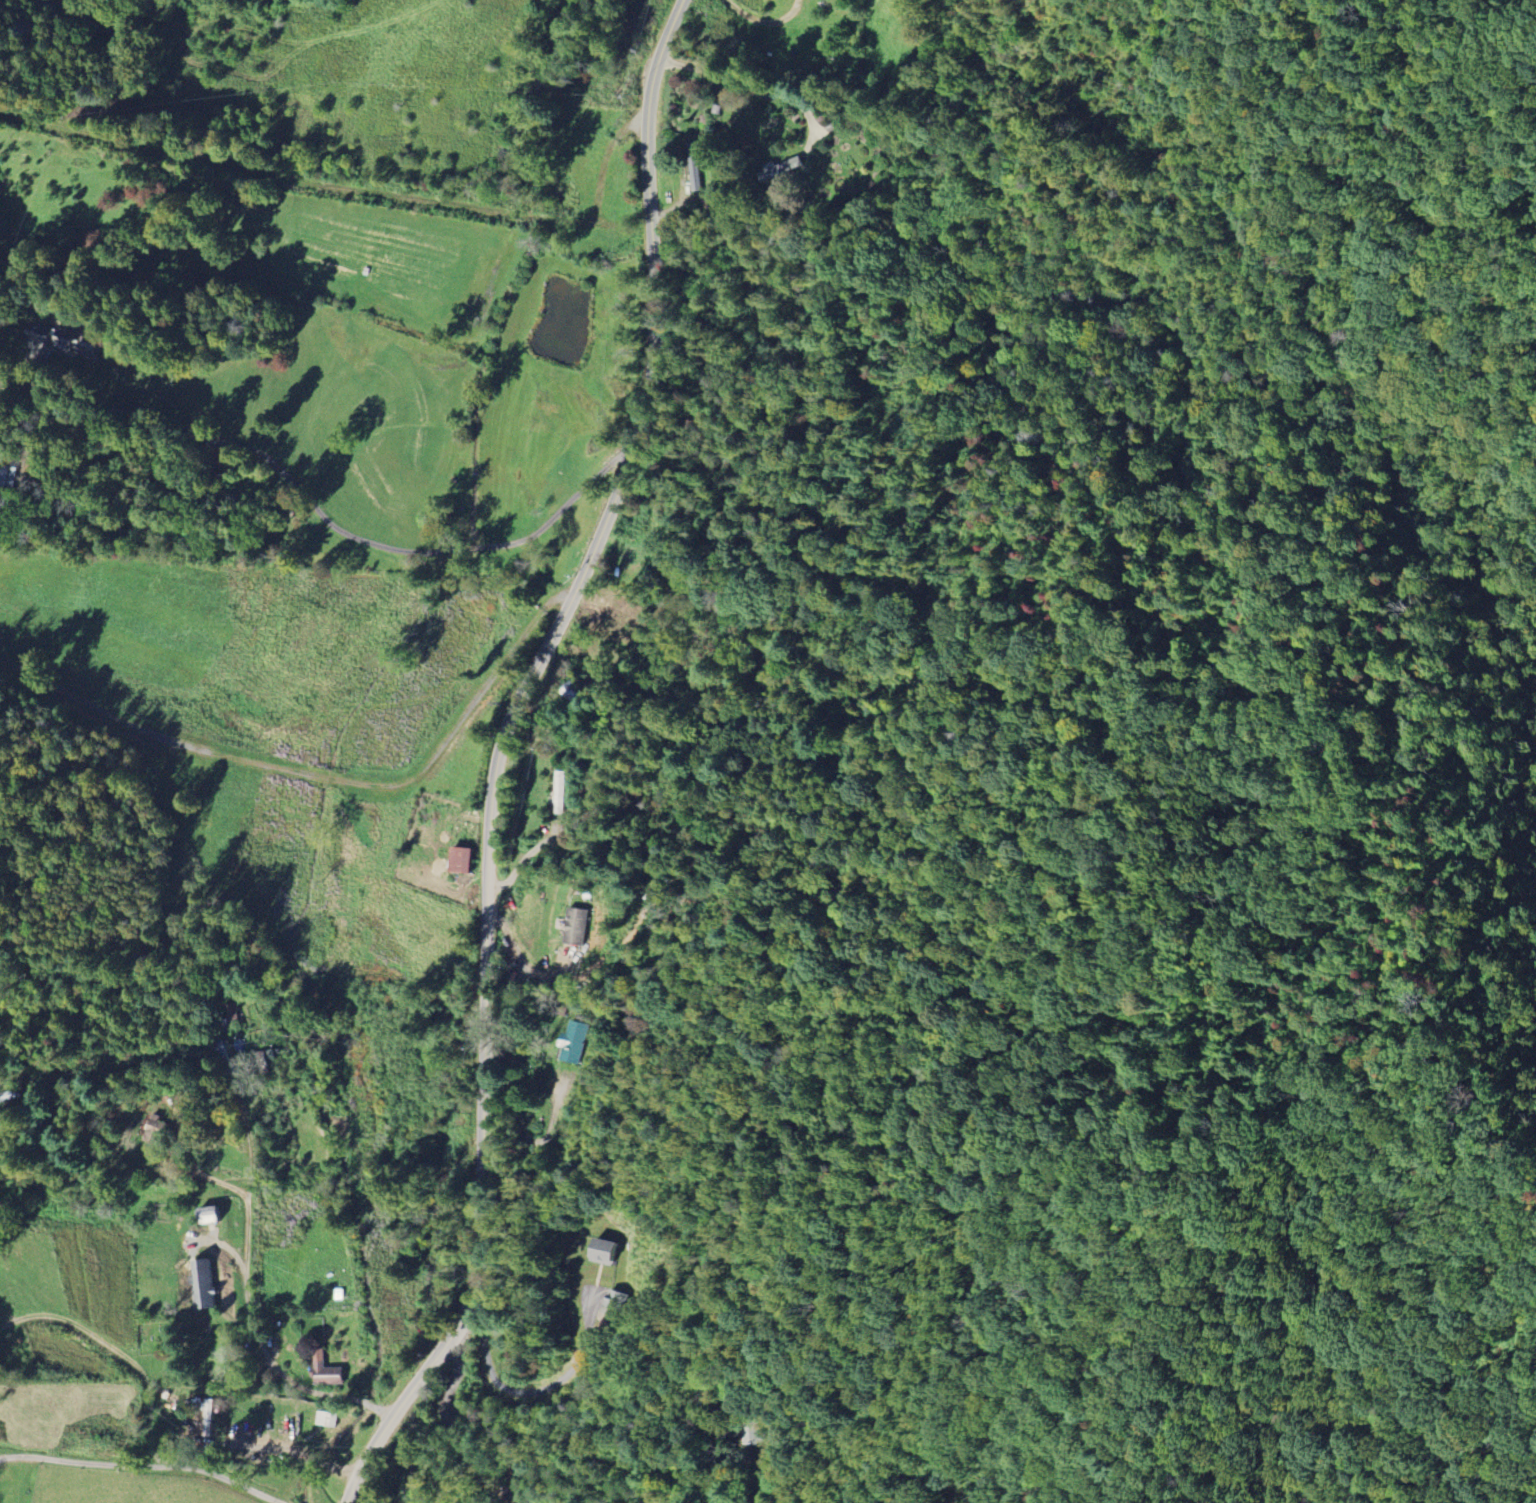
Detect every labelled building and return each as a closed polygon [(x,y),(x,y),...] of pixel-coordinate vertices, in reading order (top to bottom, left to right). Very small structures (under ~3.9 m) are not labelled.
[(775,166),(774,165),(758,171),(765,189),(787,180),(785,175),(802,168),(798,157),(775,166)] [(478,873),(479,848),(457,848),(456,873),(478,873)] [(590,910),(570,907),(564,943),(584,947),(590,910)] [(237,1019),(235,1004),(223,1005),(225,1021),(237,1019)] [(582,1024),(566,1021),(559,1061),(575,1064),(582,1024)] [(229,1223),(227,1206),(205,1208),(207,1226),(229,1223)] [(589,1261),(614,1266),(619,1243),(593,1238),(589,1261)] [(197,1260),(198,1310),(218,1309),(216,1260),(197,1260)] [(326,1368),(327,1353),(315,1353),(314,1384),(346,1385),(346,1369),(326,1368)] [(203,1437),(215,1437),(214,1400),(202,1400),(203,1437)] [(339,1415),(319,1412),(317,1425),(337,1428),(339,1415)]
